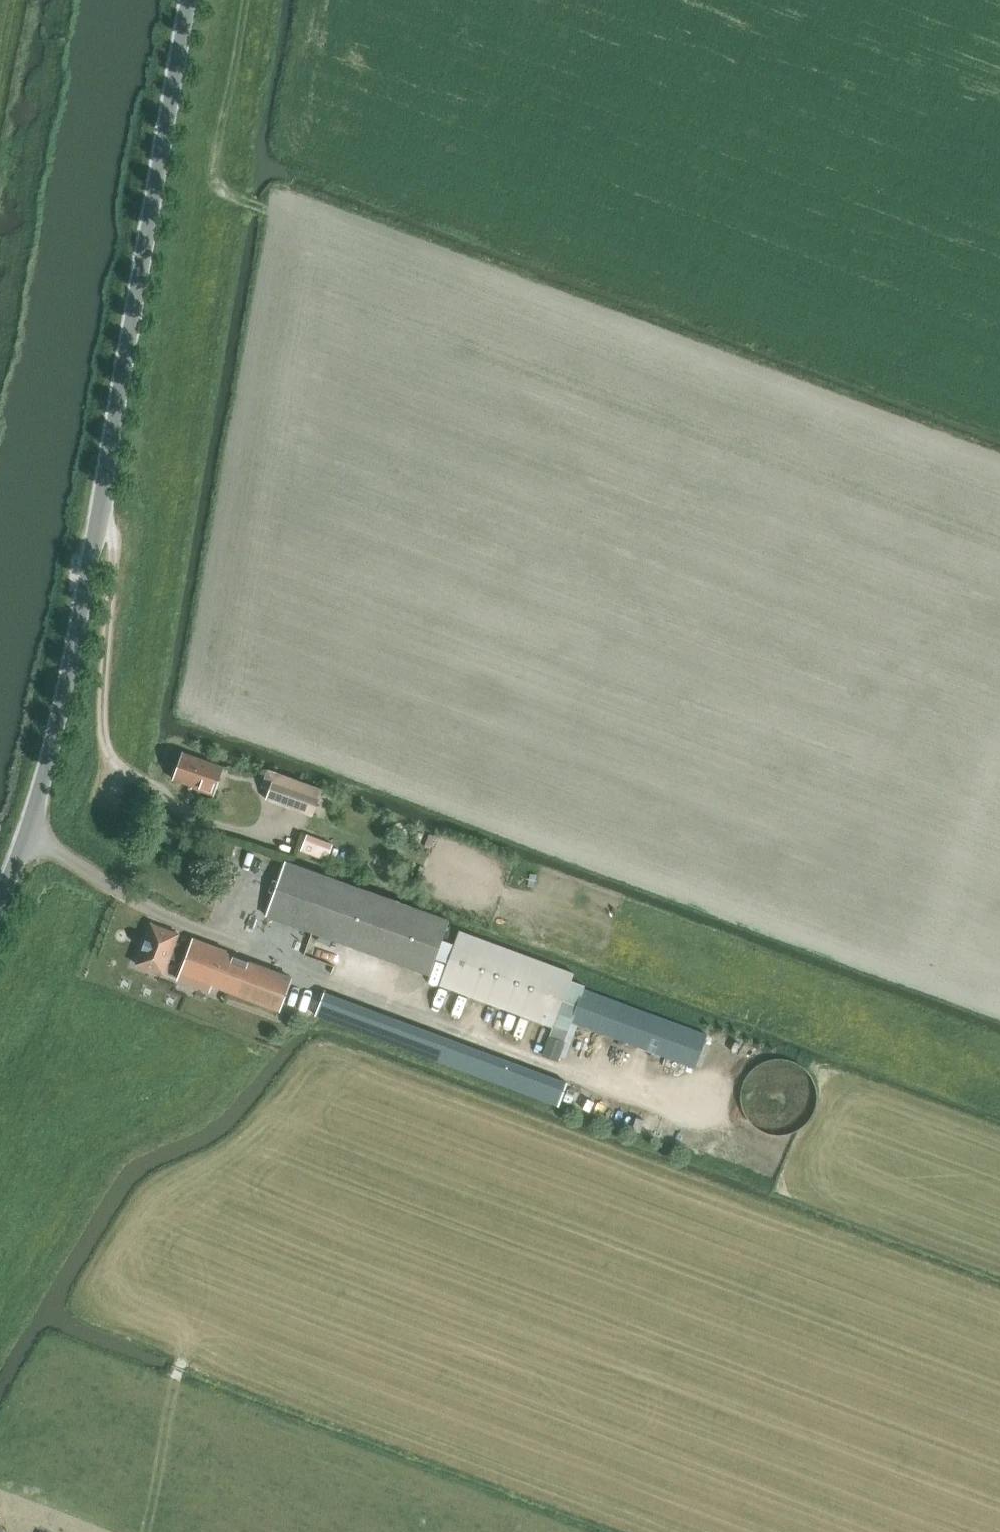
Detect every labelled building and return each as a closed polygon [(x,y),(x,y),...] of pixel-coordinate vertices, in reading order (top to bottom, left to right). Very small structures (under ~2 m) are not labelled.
[(197,789),(216,794),(226,767),(185,753),(175,780),(197,788),(197,789)] [(269,770),(263,788),(270,791),(267,799),(314,817),(324,789),(269,770)] [(110,795),(107,812),(118,814),(120,797),(110,795)] [(327,859),(333,843),(308,834),(302,850),(327,859)] [(287,861),(267,917),(431,976),(437,958),(450,963),(441,987),(553,1028),(543,1056),(560,1061),(574,1022),(697,1068),(708,1036),(586,990),(587,987),(573,981),(575,973),(461,932),(456,945),(443,940),(451,918),(287,861)] [(281,1011),(293,979),(194,943),(192,948),(177,943),(181,934),(153,924),(138,966),(165,975),(171,959),(185,964),(182,974),(281,1011)] [(326,992),(317,1015),(560,1106),(569,1083),(326,992)] [(819,1104),(820,1097),(819,1091),(817,1085),(814,1079),(810,1074),(806,1070),(800,1066),(794,1064),(787,1063),(781,1064),(775,1065),(769,1068),(764,1072),(759,1076),(756,1082),(753,1088),(752,1094),(752,1100),(753,1107),(756,1113),(759,1118),(764,1123),(769,1127),(775,1129),(781,1131),(787,1131),(794,1130),(800,1128),(806,1125),(810,1121),(814,1116),(817,1110),(819,1104)]
